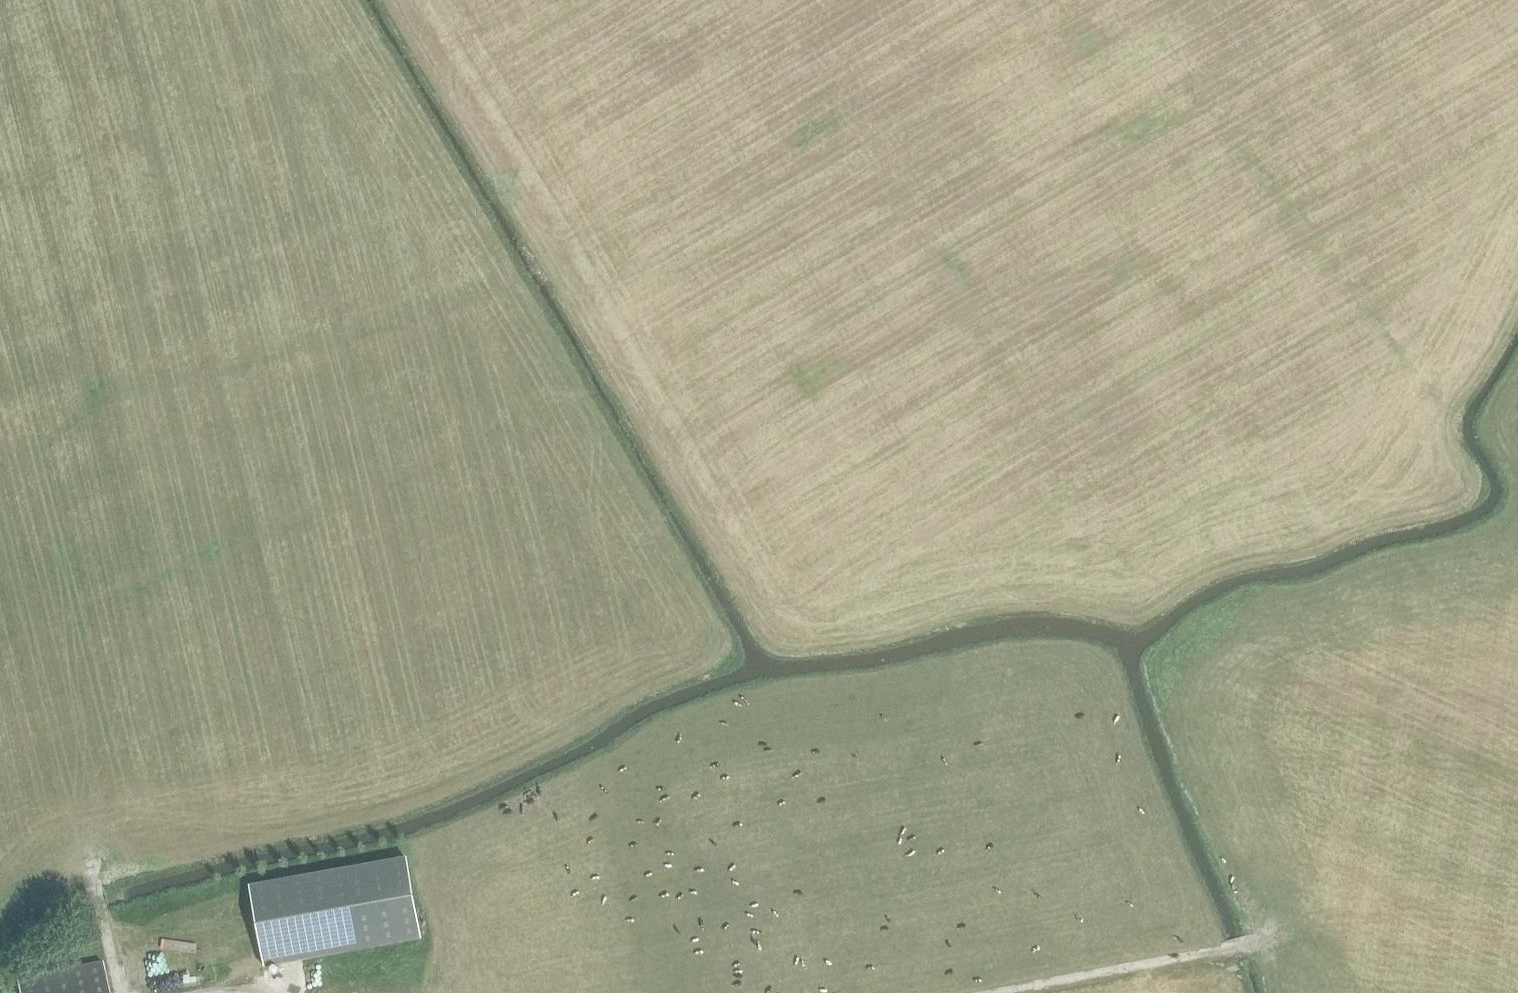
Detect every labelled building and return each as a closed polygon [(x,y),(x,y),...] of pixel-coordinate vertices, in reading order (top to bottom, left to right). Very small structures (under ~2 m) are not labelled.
[(335,852),(275,864),(278,878),(337,866),(335,852)] [(406,860),(249,888),(263,967),(421,939),(406,860)] [(101,963),(15,978),(18,992),(107,992),(101,963)]
